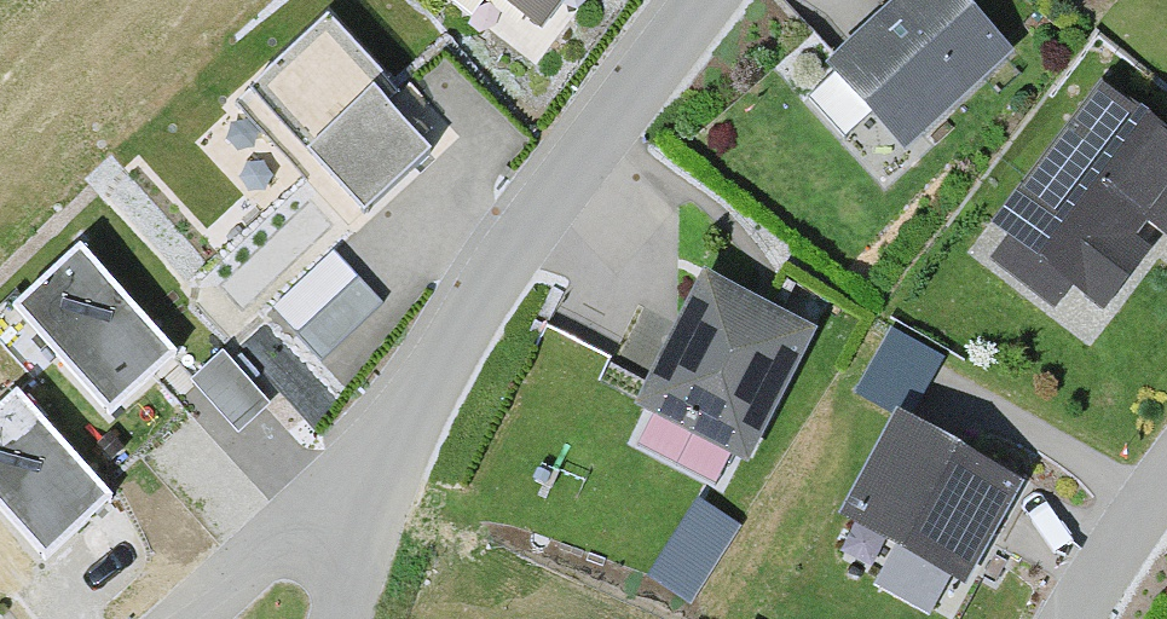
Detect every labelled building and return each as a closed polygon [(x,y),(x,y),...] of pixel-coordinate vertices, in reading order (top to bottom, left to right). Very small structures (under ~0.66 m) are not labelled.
[(541,33),(566,0),(497,0),(541,33)] [(952,0),(898,0),(824,70),(906,157),(1009,60),(952,0)] [(397,100),(325,27),(244,106),(362,226),(433,158),(386,110),(397,100)] [(1100,85),(993,224),(1105,309),(1150,250),(1139,241),(1149,228),(1166,242),(1166,136),(1100,85)] [(384,307),(337,253),(275,307),(322,360),(384,307)] [(177,366),(80,262),(13,324),(109,428),(177,366)] [(817,333),(697,277),(635,410),(755,465),(817,333)] [(272,409),(225,356),(193,384),(240,437),(272,409)] [(15,403),(0,417),(0,516),(47,565),(111,504),(15,403)] [(1022,490),(897,422),(840,526),(965,594),(1022,490)] [(698,594),(745,515),(700,489),(654,568),(698,594)]
